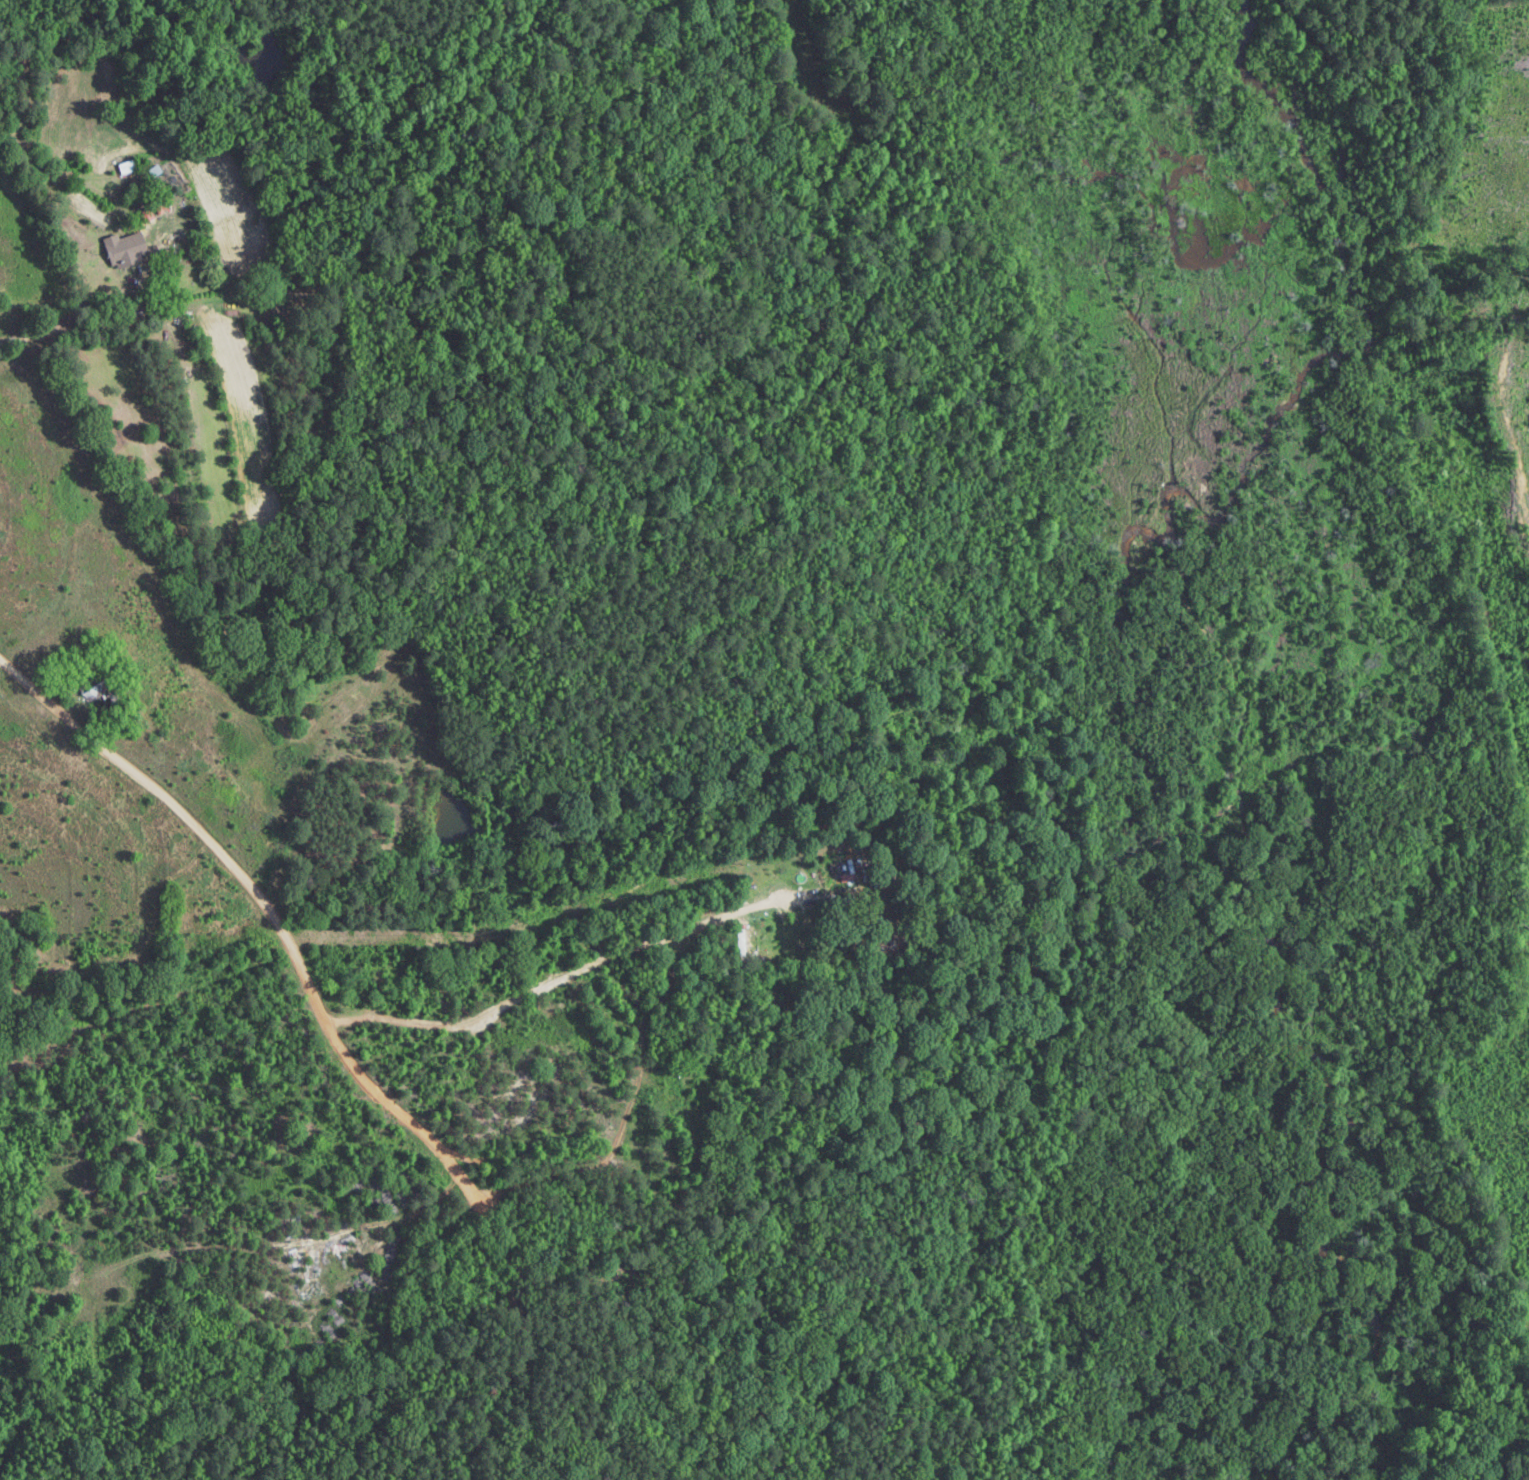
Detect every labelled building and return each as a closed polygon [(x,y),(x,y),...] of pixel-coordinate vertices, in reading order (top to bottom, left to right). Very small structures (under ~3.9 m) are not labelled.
[(139,171),(136,162),(122,168),(125,176),(139,171)] [(110,241),(116,270),(157,262),(151,233),(110,241)]
